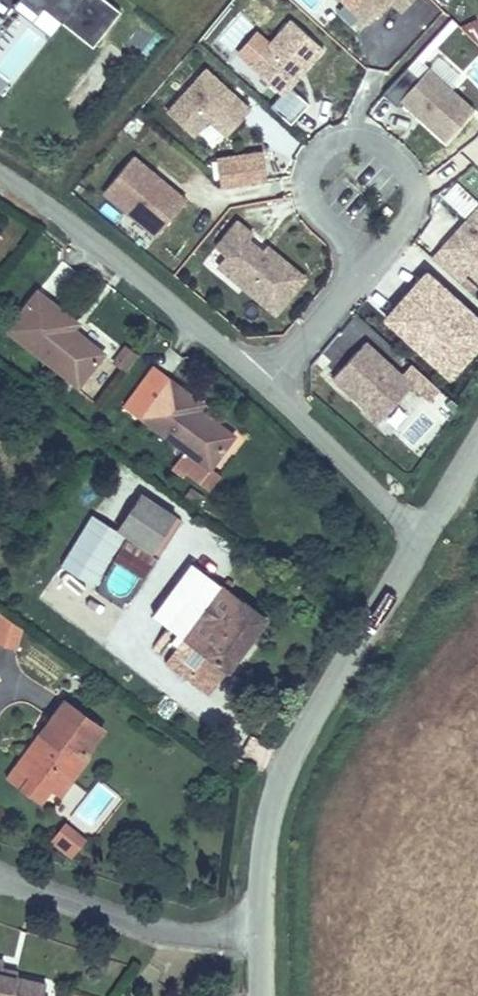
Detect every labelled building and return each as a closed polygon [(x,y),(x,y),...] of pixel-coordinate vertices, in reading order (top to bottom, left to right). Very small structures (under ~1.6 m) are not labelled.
[(31,13),(37,7),(84,48),(116,11),(103,0),(16,0),(31,13)] [(369,25),(391,2),(403,13),(415,0),(343,0),(369,25)] [(292,21),(271,44),(257,32),(237,54),(282,95),(271,107),(291,125),(309,105),(290,87),(324,49),(292,21)] [(249,113),(232,98),(235,95),(205,67),(167,109),(196,136),(210,120),(228,137),(249,113)] [(407,68),(383,94),(396,106),(400,101),(446,141),(474,108),(428,68),(419,78),(407,68)] [(252,110),(235,95),(232,98),(249,113),(252,110)] [(264,152),(217,157),(220,187),(267,182),(264,152)] [(150,172),(129,155),(101,191),(154,234),(183,198),(171,189),(170,188),(168,190),(149,175),(151,172),(150,172)] [(153,168),(150,172),(151,172),(149,175),(168,190),(170,188),(171,189),(174,185),(153,168)] [(440,242),(465,265),(477,276),(477,199),(460,220),(463,222),(458,227),(455,225),(440,242)] [(390,207),(383,201),(378,207),(385,213),(390,207)] [(250,231),(234,219),(206,255),(273,310),(303,274),(276,253),(272,259),(259,248),(245,237),(250,231)] [(465,265),(440,242),(430,253),(455,276),(465,265)] [(276,253),(264,243),(259,248),(272,259),(276,253)] [(426,274),(385,319),(447,376),(477,342),(477,322),(426,274)] [(34,288),(1,331),(77,390),(106,353),(75,329),(80,323),(34,288)] [(122,369),(134,354),(121,343),(109,359),(122,369)] [(380,422),(413,387),(402,376),(367,343),(334,378),(380,422)] [(181,451),(171,465),(210,493),(222,477),(214,471),(226,454),(232,458),(245,441),(202,410),(206,404),(152,364),(121,407),(181,451)] [(413,364),(402,376),(413,387),(429,402),(440,390),(413,364)] [(177,516),(143,494),(118,531),(153,553),(177,516)] [(126,538),(113,559),(142,578),(155,558),(126,538)] [(167,664),(210,695),(227,672),(230,675),(270,620),(192,563),(153,616),(178,634),(172,642),(179,647),(167,664)] [(21,627),(0,613),(0,645),(15,649),(21,627)] [(33,771),(21,786),(39,799),(50,785),(63,769),(74,778),(107,735),(65,703),(45,729),(53,735),(38,754),(31,748),(20,762),(33,771)] [(45,729),(31,748),(38,754),(53,735),(45,729)] [(9,776),(21,786),(33,771),(20,762),(9,776)] [(63,769),(50,785),(62,794),(74,778),(63,769)] [(101,787),(77,814),(94,828),(118,801),(101,787)] [(73,858),(87,840),(66,823),(51,842),(73,858)] [(50,989),(8,979),(11,966),(0,964),(0,995),(50,995),(50,989)]
